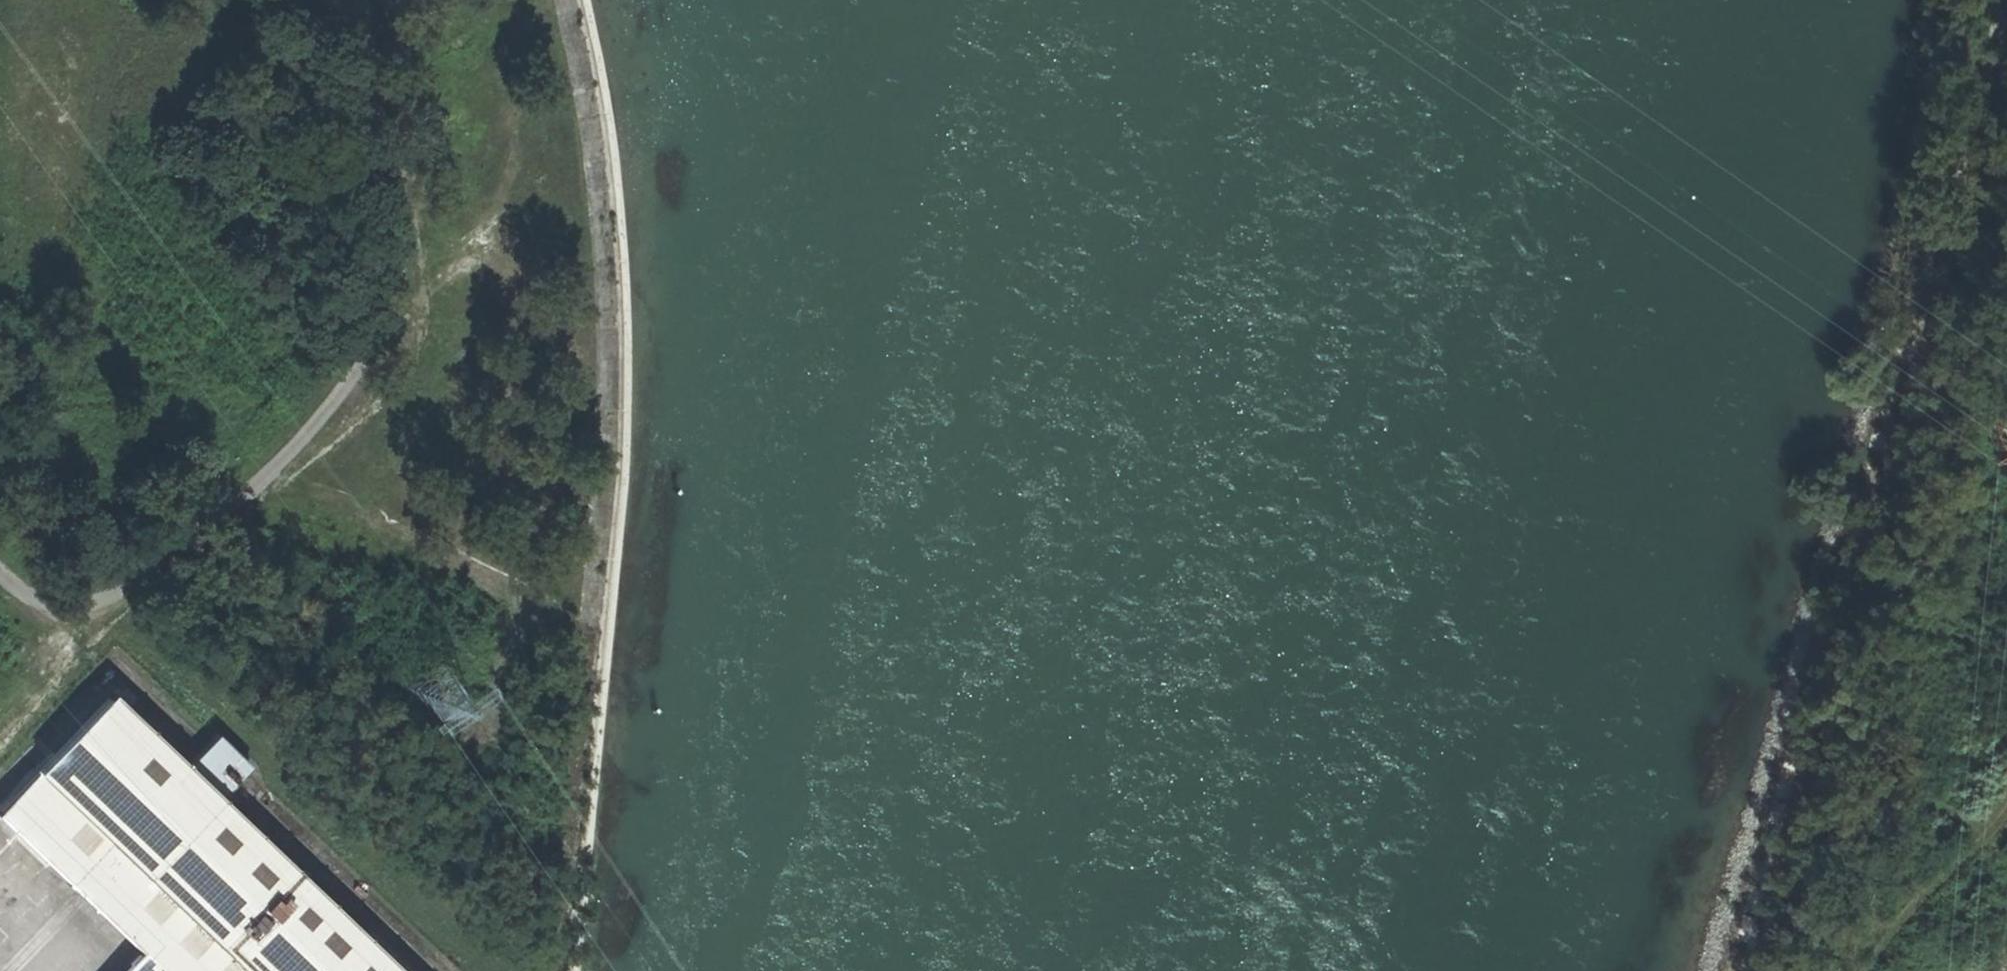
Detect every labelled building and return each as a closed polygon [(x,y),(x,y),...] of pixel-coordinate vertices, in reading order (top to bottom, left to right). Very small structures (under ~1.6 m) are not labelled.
[(200,796),(233,762),(196,726),(165,760),(88,690),(29,753),(0,785),(0,835),(30,864),(62,894),(118,949),(99,970),(391,970),(200,796)] [(26,868),(58,899),(62,894),(30,864),(26,868)] [(15,904),(8,897),(0,905),(0,921),(15,904)]
